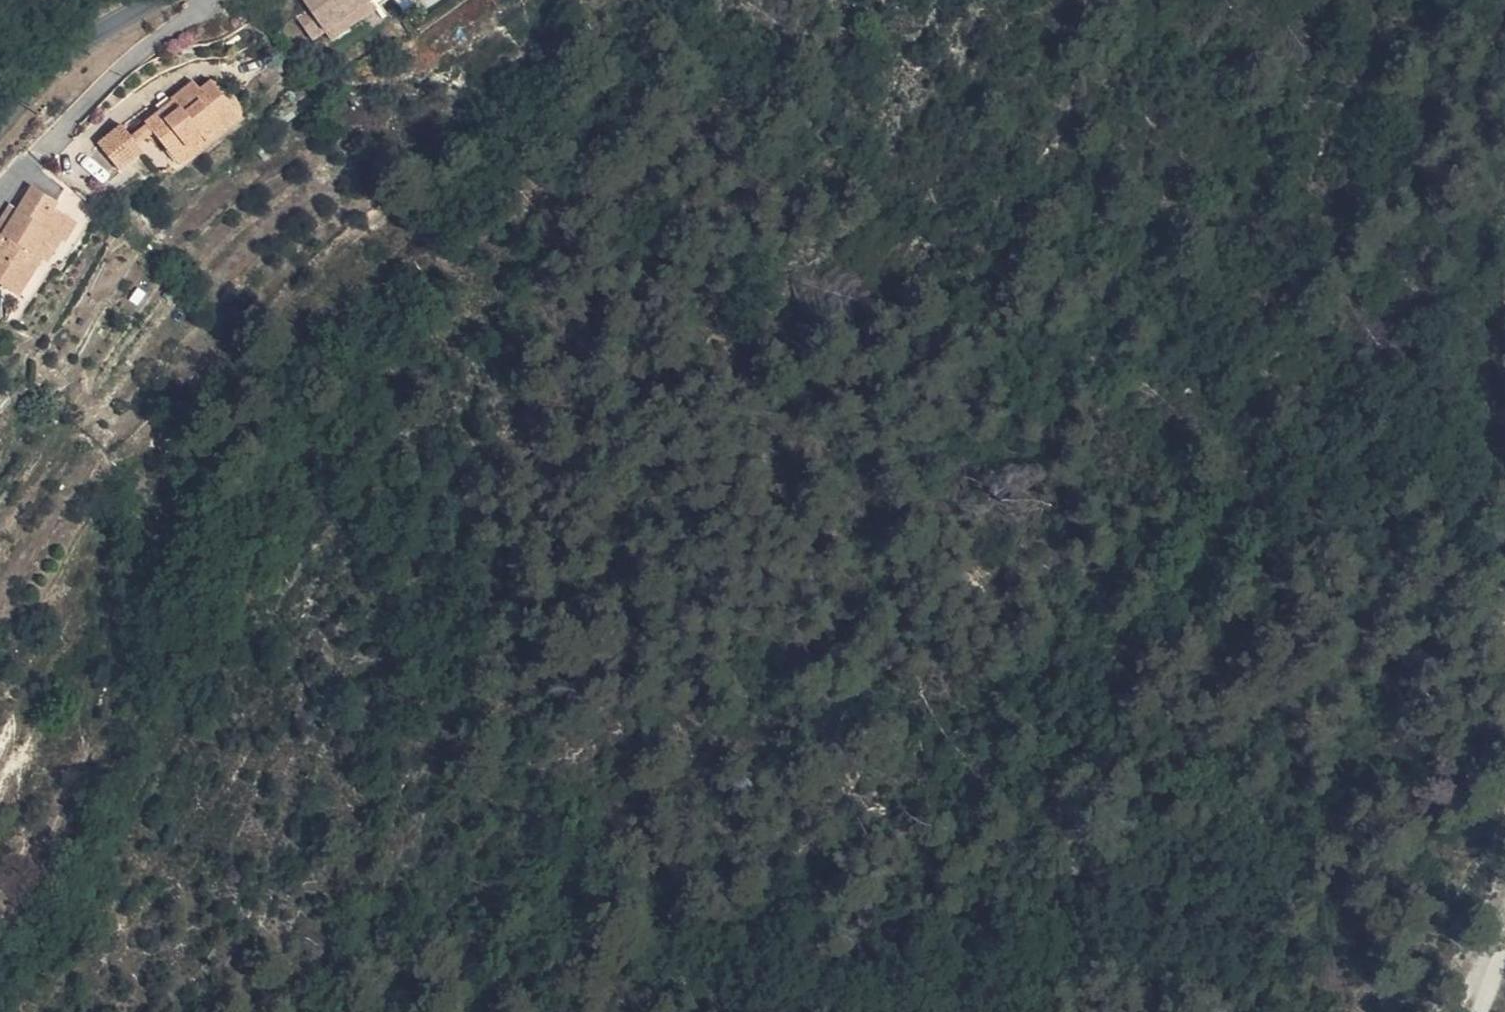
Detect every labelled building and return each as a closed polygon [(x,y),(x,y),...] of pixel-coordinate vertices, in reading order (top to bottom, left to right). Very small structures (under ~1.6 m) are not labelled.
[(366,0),(300,0),(306,8),(294,15),(311,40),(323,31),(366,0)] [(368,0),(366,0),(323,31),(330,41),(376,10),(368,0)] [(192,97),(198,105),(215,125),(231,109),(241,119),(252,109),(256,114),(281,93),(275,87),(292,72),(264,42),(255,49),(243,48),(219,71),(227,80),(218,89),(216,87),(211,91),(205,85),(192,97)] [(227,80),(219,71),(205,85),(211,91),(216,87),(218,89),(227,80)] [(281,93),(297,78),(292,72),(275,87),(281,93)] [(189,122),(162,93),(142,112),(169,138),(189,122)] [(189,114),(198,105),(192,97),(182,107),(189,114)] [(215,125),(228,139),(256,114),(252,109),(241,119),(231,109),(215,125)] [(125,120),(99,140),(122,170),(148,150),(125,120)] [(101,169),(68,148),(49,177),(23,217),(31,223),(5,259),(47,288),(59,271),(50,266),(69,237),(78,242),(95,217),(103,222),(122,193),(96,178),(101,169)] [(15,212),(23,217),(49,177),(41,172),(15,212)] [(15,212),(0,202),(0,203),(0,234),(15,212)] [(31,223),(23,217),(0,251),(0,255),(5,259),(31,223)] [(50,266),(59,271),(78,242),(69,237),(50,266)]
